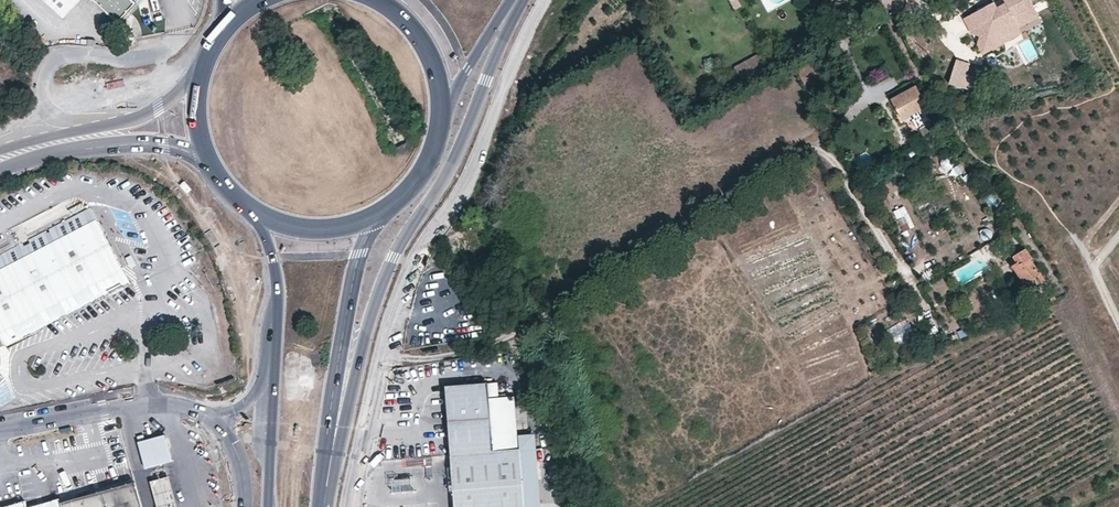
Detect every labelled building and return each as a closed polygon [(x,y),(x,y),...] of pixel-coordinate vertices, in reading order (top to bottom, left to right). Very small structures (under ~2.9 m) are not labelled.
[(62,18),(77,0),(44,0),(62,18)] [(110,16),(116,21),(134,2),(132,0),(93,0),(110,16)] [(993,21),(984,25),(980,35),(976,44),(983,53),(1022,32),(1018,26),(1038,16),(1029,0),(1024,0),(1029,9),(1013,17),(1006,3),(997,8),(994,2),(985,7),(993,21)] [(1013,17),(1029,9),(1024,0),(1004,0),(1006,3),(1013,17)] [(993,21),(985,7),(964,18),(971,31),(980,35),(984,25),(993,21)] [(653,15),(647,8),(640,15),(645,21),(653,15)] [(766,50),(736,66),(743,78),(773,63),(766,50)] [(969,64),(956,59),(949,83),(972,91),(976,77),(966,74),(969,64)] [(910,111),(925,138),(941,129),(916,84),(891,98),(901,116),(910,111)] [(37,238),(0,257),(0,328),(8,344),(47,325),(116,289),(131,281),(115,250),(93,208),(37,238)] [(898,217),(903,228),(910,225),(905,214),(898,217)] [(1033,259),(1027,250),(1014,257),(1018,263),(1013,266),(1024,284),(1038,275),(1042,282),(1046,280),(1045,278),(1044,277),(1043,275),(1042,273),(1040,274),(1031,260),(1033,259)] [(889,327),(893,338),(911,331),(907,320),(889,327)] [(8,344),(0,328),(0,349),(8,344)] [(958,336),(956,330),(949,333),(952,338),(958,336)] [(8,379),(0,372),(0,386),(8,379)] [(496,380),(487,381),(488,397),(497,396),(497,393),(496,380)] [(487,381),(444,384),(449,453),(492,450),(488,397),(487,381)] [(497,396),(488,397),(492,450),(519,448),(519,442),(518,435),(515,395),(505,395),(497,396)] [(136,439),(144,468),(171,460),(163,432),(136,439)] [(518,435),(519,442),(535,441),(534,434),(518,435)] [(519,442),(519,448),(523,506),(539,506),(535,441),(519,442)] [(453,506),(523,506),(519,448),(492,450),(449,453),(453,506)] [(169,474),(150,479),(157,506),(177,506),(169,474)] [(134,483),(61,504),(62,506),(141,506),(134,483)]
